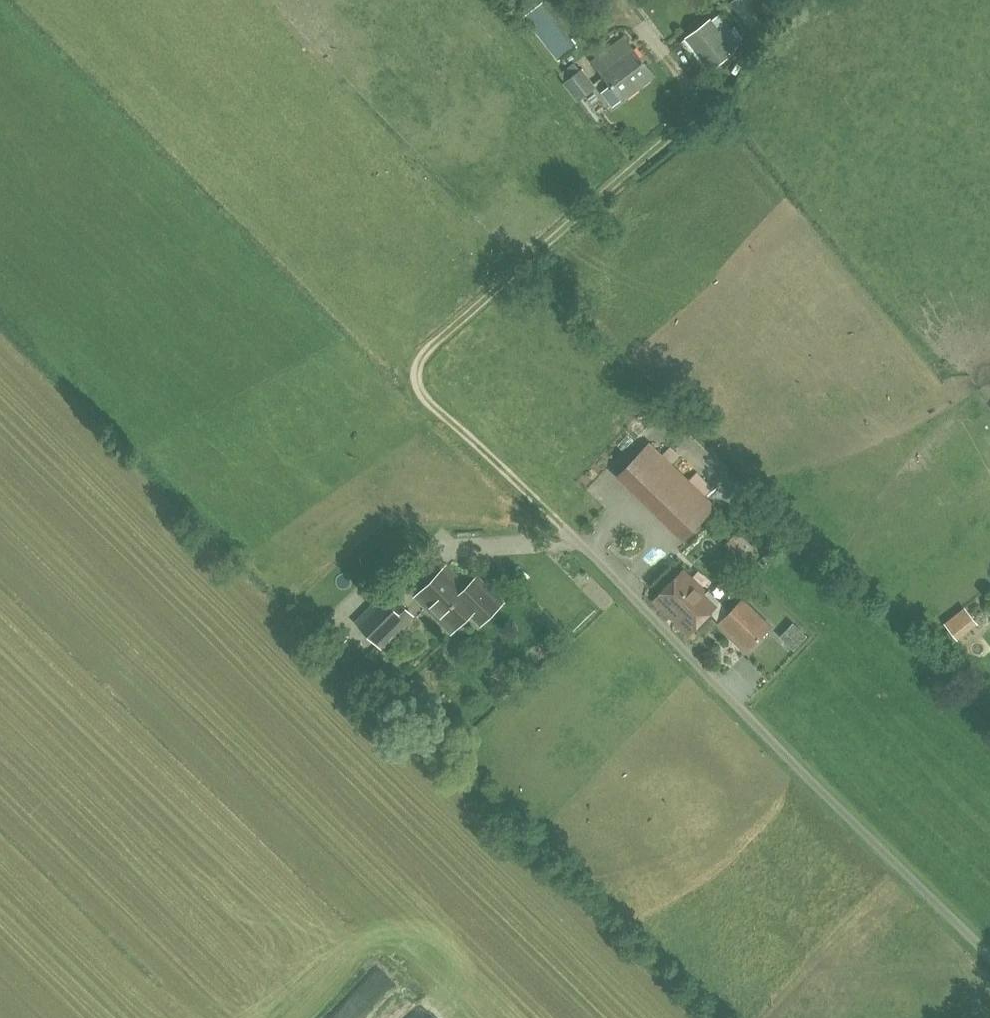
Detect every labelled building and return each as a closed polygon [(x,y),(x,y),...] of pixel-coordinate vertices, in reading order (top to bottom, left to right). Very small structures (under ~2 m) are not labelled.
[(559,60),(575,48),(578,46),(543,0),(524,15),(559,60)] [(744,43),(721,13),(712,19),(711,17),(685,37),(711,71),(737,51),(735,49),(744,43)] [(622,101),(656,76),(633,46),(625,35),(591,60),(599,71),(622,101)] [(697,66),(690,46),(671,52),(679,72),(697,66)] [(578,98),(593,88),(581,70),(566,82),(578,98)] [(619,481),(680,543),(712,512),(651,450),(619,481)] [(749,531),(736,539),(747,556),(760,548),(749,531)] [(468,586),(447,565),(415,597),(451,632),(470,613),(480,624),(503,601),(478,576),(468,586)] [(698,585),(683,571),(655,599),(688,631),(698,622),(707,612),(747,650),(772,625),(743,597),(730,611),(719,600),(701,582),(698,585)] [(392,604),(390,602),(381,594),(354,622),(382,649),(415,615),(398,599),(392,604)] [(965,637),(988,625),(983,617),(961,629),(965,637)]
